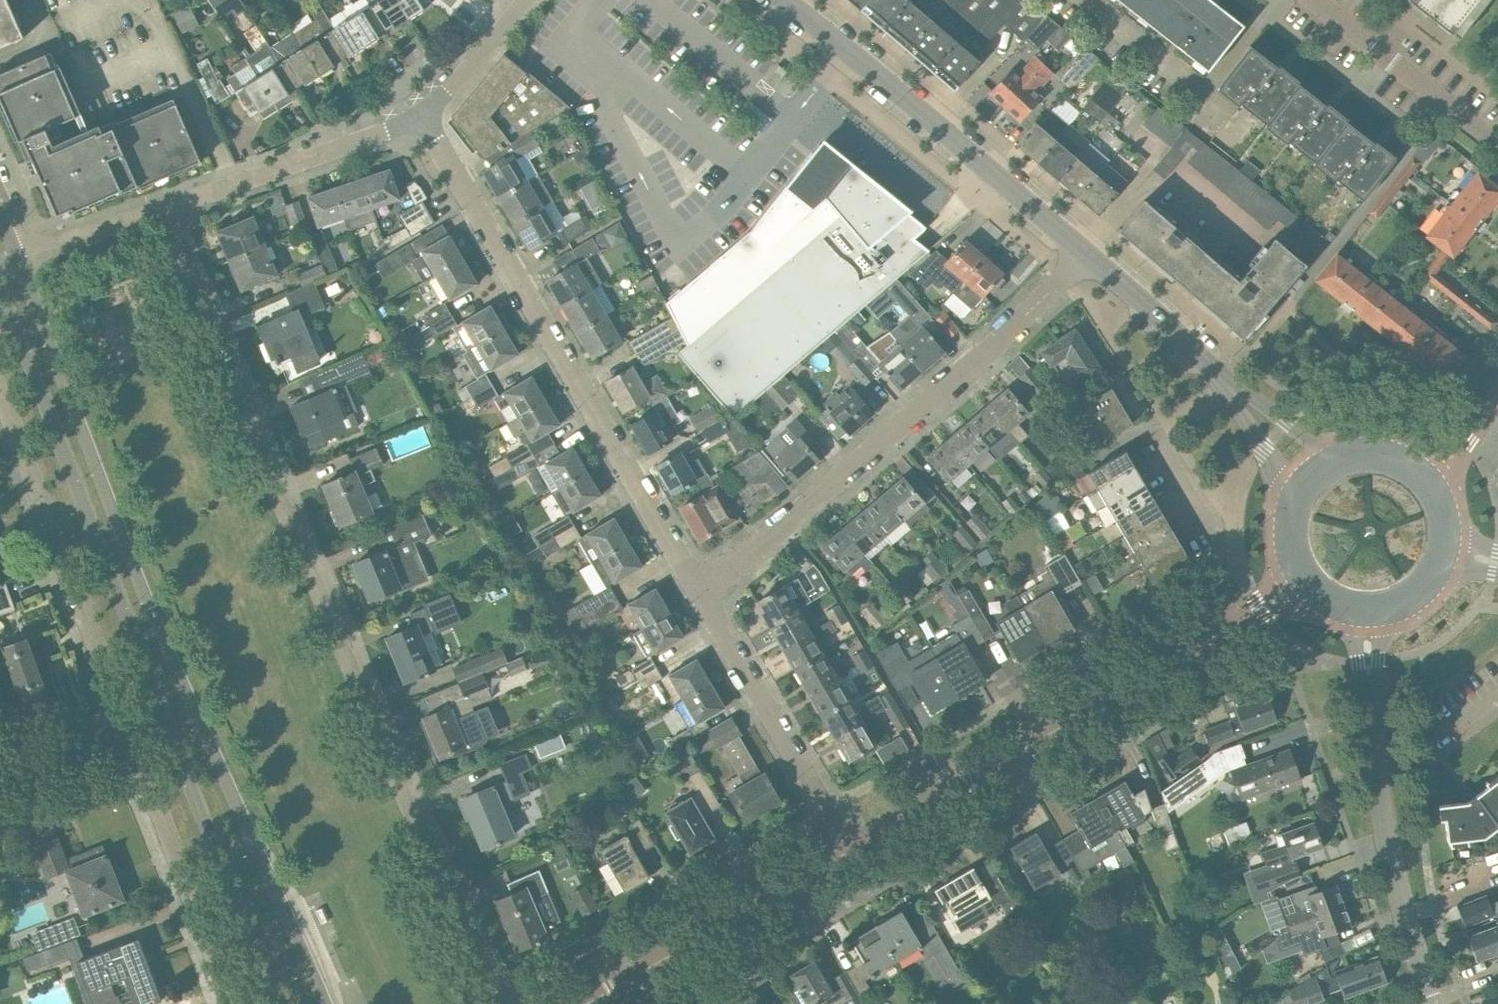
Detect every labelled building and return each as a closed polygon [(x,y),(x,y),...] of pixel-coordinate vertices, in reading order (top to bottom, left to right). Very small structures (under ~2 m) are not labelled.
[(24,37),(8,0),(0,0),(0,48),(24,37)] [(241,2),(240,0),(210,0),(221,17),(232,10),(237,17),(247,10),(241,2)] [(342,11),(365,47),(380,37),(378,35),(386,30),(367,0),(359,0),(342,11)] [(386,30),(394,25),(395,28),(410,18),(398,0),(367,0),(386,30)] [(410,18),(425,9),(423,7),(432,2),(431,0),(398,0),(410,18)] [(860,10),(869,0),(848,0),(860,10)] [(860,10),(907,50),(908,51),(909,52),(919,60),(930,70),(954,91),(967,76),(979,62),(963,48),(994,15),(1003,23),(1024,0),(1023,0),(869,0),(860,10)] [(1208,71),(1244,25),(1212,0),(1117,0),(1208,71)] [(1453,35),(1454,33),(1453,32),(1479,0),(1408,0),(1453,35)] [(1029,2),(1021,12),(1038,25),(1046,16),(1029,2)] [(320,4),(310,10),(316,19),(315,19),(341,59),(349,54),(350,56),(365,47),(342,11),(329,19),(320,4)] [(189,5),(172,14),(182,32),(198,23),(189,5)] [(1046,16),(1038,25),(1024,39),(1036,50),(1058,27),(1046,16)] [(315,19),(293,33),(320,75),(335,66),(333,64),(341,59),(315,19)] [(293,33),(271,47),(296,87),(304,82),(305,84),(320,75),(293,33)] [(259,49),(245,58),(278,110),(293,100),(292,98),(300,93),(296,87),(271,47),(267,42),(258,47),(259,49)] [(1277,67),(1250,45),(1218,86),(1363,200),(1395,159),(1393,158),(1391,161),(1371,145),(1373,142),(1346,121),(1343,124),(1323,108),(1325,104),(1298,83),(1295,86),(1275,70),(1277,67)] [(1089,51),(1083,46),(1071,60),(1074,63),(1060,80),(1071,89),(1075,85),(1098,59),(1089,51)] [(496,62),(451,116),(485,158),(510,143),(531,131),(563,113),(574,122),(575,123),(570,107),(505,52),(503,54),(496,62)] [(46,53),(0,73),(0,98),(4,106),(1,108),(3,111),(8,109),(13,121),(11,122),(12,127),(15,125),(20,138),(18,139),(27,161),(33,158),(57,213),(72,207),(74,210),(77,209),(76,206),(102,195),(103,197),(107,195),(106,193),(119,187),(121,192),(125,191),(123,188),(135,183),(138,188),(141,187),(140,184),(165,173),(167,176),(172,173),(171,171),(196,159),(197,162),(201,160),(176,103),(114,130),(111,124),(96,130),(95,128),(49,148),(45,139),(60,132),(57,124),(76,116),(62,83),(59,84),(46,53)] [(989,93),(1004,107),(1045,64),(1035,55),(1017,74),(1011,69),(989,93)] [(208,58),(198,63),(217,104),(230,95),(229,93),(234,90),(251,116),(259,111),(264,119),(278,110),(245,58),(231,66),(235,73),(227,78),(230,84),(225,87),(220,78),(218,80),(208,58)] [(781,67),(778,64),(765,79),(774,87),(787,72),(784,69),(781,67)] [(1045,64),(1004,107),(1020,121),(1042,97),(1036,92),(1054,73),(1045,64)] [(1103,80),(1123,94),(1130,84),(1111,70),(1103,80)] [(1123,94),(1103,80),(1096,89),(1116,104),(1123,94)] [(1108,113),(1116,104),(1096,89),(1089,99),(1108,113)] [(1101,123),(1108,113),(1089,99),(1082,109),(1101,123)] [(1157,106),(1143,124),(1152,131),(1167,113),(1157,106)] [(1037,162),(1062,133),(1061,133),(1069,124),(1051,109),(1038,124),(1036,122),(1016,144),(1037,162)] [(1176,121),(1167,113),(1152,131),(1161,139),(1176,121)] [(1185,128),(1176,121),(1161,139),(1171,146),(1185,128)] [(1189,128),(1182,136),(1192,145),(1197,150),(1205,141),(1189,128)] [(531,131),(510,143),(518,158),(539,146),(531,131)] [(1037,162),(1057,179),(1077,157),(1082,151),(1062,133),(1037,162)] [(1182,136),(1176,143),(1186,151),(1192,145),(1182,136)] [(824,140),(752,230),(666,304),(679,329),(687,344),(678,353),(733,418),(912,265),(899,251),(913,239),(913,238),(916,236),(922,230),(925,227),(908,213),(911,210),(852,163),(824,140)] [(1197,150),(1187,161),(1196,169),(1214,148),(1205,141),(1197,150)] [(1176,143),(1170,149),(1181,158),(1186,151),(1176,143)] [(592,157),(586,146),(572,154),(578,165),(592,157)] [(1214,148),(1196,169),(1205,177),(1223,156),(1214,148)] [(1170,149),(1165,156),(1175,164),(1181,158),(1170,149)] [(512,156),(484,172),(499,197),(527,181),(539,174),(527,153),(518,158),(514,160),(512,156)] [(1165,156),(1159,162),(1170,171),(1175,164),(1165,156)] [(1223,156),(1205,177),(1214,184),(1232,163),(1223,156)] [(1078,197),(1097,174),(1077,157),(1057,179),(1078,197)] [(1413,172),(1421,162),(1414,157),(1406,167),(1413,172)] [(1248,160),(1240,169),(1241,170),(1250,178),(1253,179),(1261,170),(1248,160)] [(1154,169),(1164,177),(1170,171),(1159,162),(1156,166),(1154,169)] [(1097,175),(1097,174),(1078,197),(1099,215),(1128,181),(1107,163),(1097,175)] [(1232,163),(1214,184),(1223,192),(1241,170),(1240,169),(1232,163)] [(1406,167),(1398,177),(1405,182),(1413,172),(1406,167)] [(363,178),(373,208),(400,198),(390,169),(363,178)] [(1241,170),(1223,192),(1232,200),(1250,178),(1241,170)] [(1453,256),(1497,198),(1497,187),(1477,171),(1427,236),(1443,249),(1450,254),(1453,256)] [(527,181),(499,197),(514,223),(552,200),(553,200),(540,175),(527,182),(527,181)] [(363,178),(335,188),(346,217),(350,229),(377,219),(373,208),(363,178)] [(1250,178),(1232,200),(1241,207),(1260,185),(1253,179),(1250,178)] [(405,225),(429,211),(422,200),(427,197),(416,180),(407,186),(415,205),(398,214),(405,225)] [(1393,182),(1385,192),(1393,198),(1401,188),(1393,182)] [(1260,185),(1241,207),(1249,215),(1269,192),(1260,185)] [(308,197),(318,227),(346,217),(335,188),(308,197)] [(1269,192),(1249,215),(1258,222),(1278,200),(1269,192)] [(1385,192),(1378,202),(1385,208),(1393,198),(1385,192)] [(1146,196),(1118,230),(1164,270),(1193,236),(1146,196)] [(308,227),(308,226),(299,200),(286,204),(295,231),(307,227),(307,228),(308,227)] [(552,200),(514,223),(529,248),(546,238),(559,230),(567,242),(588,230),(580,217),(567,225),(552,200)] [(1278,200),(1258,222),(1267,230),(1278,218),(1287,207),(1278,200)] [(1378,202),(1370,212),(1377,218),(1385,208),(1378,202)] [(1287,207),(1278,218),(1284,223),(1293,212),(1287,207)] [(435,222),(429,211),(405,225),(411,236),(435,222)] [(1300,218),(1293,212),(1284,223),(1290,229),(1300,218)] [(586,214),(580,217),(588,230),(593,227),(586,214)] [(217,231),(229,261),(266,245),(253,216),(217,231)] [(1307,223),(1300,218),(1290,229),(1297,234),(1307,223)] [(1313,228),(1307,223),(1297,234),(1303,240),(1313,228)] [(1320,234),(1313,228),(1303,240),(1310,245),(1320,234)] [(426,232),(376,262),(385,277),(423,254),(435,275),(463,259),(449,235),(437,242),(430,230),(426,232)] [(565,270),(548,280),(562,305),(602,282),(588,257),(600,250),(600,249),(609,243),(603,232),(592,237),(572,248),(580,262),(576,264),(565,270)] [(1326,238),(1326,239),(1331,243),(1336,237),(1330,233),(1326,238)] [(1326,238),(1320,234),(1310,245),(1316,251),(1326,239),(1326,238)] [(1274,236),(1240,276),(1193,236),(1164,270),(1228,324),(1228,325),(1242,338),(1306,264),(1274,236)] [(955,288),(984,255),(966,240),(948,260),(937,249),(909,273),(924,287),(932,278),(940,285),(945,279),(955,288)] [(266,245),(229,261),(241,290),(260,282),(278,274),(266,245)] [(329,246),(317,251),(322,264),(328,276),(340,271),(329,246)] [(1442,264),(1450,254),(1443,249),(1435,259),(1442,264)] [(1401,305),(1337,254),(1316,280),(1380,330),(1401,305)] [(1001,276),(1004,273),(984,255),(955,288),(975,306),(994,284),(998,287),(1005,279),(1001,276)] [(477,283),(463,259),(435,275),(450,299),(477,283)] [(328,276),(322,264),(297,275),(302,287),(313,282),(328,276)] [(1430,280),(1435,273),(1438,270),(1431,264),(1423,274),(1430,280)] [(1440,288),(1445,281),(1435,273),(1430,280),(1440,288)] [(657,284),(652,275),(638,282),(643,292),(657,284)] [(915,299),(899,280),(888,290),(904,309),(915,299)] [(281,364),(285,362),(284,358),(293,354),(299,369),(299,370),(319,362),(319,361),(313,346),(312,345),(308,346),(300,328),(304,326),(300,317),(323,307),(313,282),(302,287),(286,294),(294,312),(259,327),(266,343),(263,344),(271,361),(278,358),(279,360),(281,364)] [(602,282),(562,305),(577,331),(605,314),(591,290),(603,283),(602,282)] [(1451,285),(1446,292),(1456,300),(1461,293),(1451,285)] [(1461,293),(1456,300),(1466,308),(1471,301),(1461,293)] [(1475,316),(1481,309),(1471,301),(1466,308),(1475,316)] [(425,315),(430,325),(451,313),(446,303),(425,315)] [(477,345),(504,329),(490,305),(463,321),(477,345)] [(1465,355),(1401,305),(1380,330),(1444,381),(1465,355)] [(959,330),(944,312),(934,320),(949,338),(959,330)] [(451,313),(430,325),(398,344),(403,352),(417,344),(419,346),(457,324),(451,313)] [(605,314),(577,331),(592,357),(620,340),(605,314)] [(912,333),(901,343),(923,369),(944,351),(921,325),(920,326),(910,314),(902,321),(912,333)] [(1487,314),(1481,321),(1490,328),(1491,329),(1496,322),(1487,314)] [(628,341),(636,354),(679,329),(672,316),(628,341)] [(901,388),(923,369),(901,343),(889,353),(879,341),(869,349),(848,324),(838,332),(868,367),(878,378),(885,372),(888,376),(889,374),(901,388)] [(467,351),(462,354),(473,372),(477,379),(466,385),(472,396),(493,384),(486,373),(491,370),(501,364),(519,354),(504,329),(502,331),(500,332),(477,345),(476,346),(473,348),(467,351)] [(679,329),(636,354),(642,366),(666,352),(678,353),(687,344),(679,329)] [(1100,367),(1075,329),(1057,341),(1043,354),(1050,362),(1067,389),(1083,378),(1100,367)] [(403,330),(389,337),(393,346),(398,344),(408,338),(403,330)] [(877,379),(878,378),(868,367),(838,332),(837,333),(857,357),(849,365),(859,376),(838,394),(836,391),(824,403),(827,407),(819,415),(839,438),(847,431),(849,433),(873,412),(856,393),(875,376),(877,379)] [(844,341),(837,333),(823,344),(830,353),(844,341)] [(307,400),(290,407),(302,435),(304,434),(310,447),(358,427),(352,413),(347,415),(336,389),(372,373),(369,367),(393,357),(387,344),(364,354),(363,353),(355,356),(298,380),(307,400)] [(632,366),(607,381),(624,410),(664,387),(657,375),(642,384),(632,366)] [(1030,367),(1020,376),(1048,409),(1055,405),(1059,402),(1030,367)] [(511,403),(519,416),(546,400),(532,376),(499,395),(493,384),(472,396),(478,406),(494,397),(501,409),(511,403)] [(1047,410),(1048,409),(1020,376),(1019,376),(1031,391),(1021,399),(1034,415),(1045,407),(1047,410)] [(790,383),(786,377),(768,392),(782,409),(795,398),(794,397),(799,393),(790,383)] [(1132,423),(1111,387),(1084,403),(1105,439),(1132,423)] [(1008,388),(988,405),(1008,428),(1020,442),(1028,435),(1016,421),(1027,412),(1008,388)] [(622,412),(627,420),(654,406),(649,397),(622,412)] [(546,400),(519,416),(507,423),(515,437),(518,435),(524,446),(488,467),(494,477),(554,442),(548,431),(560,424),(546,400)] [(681,421),(670,402),(632,424),(648,452),(662,444),(663,445),(666,443),(665,442),(680,434),(675,424),(681,421)] [(697,431),(721,418),(712,404),(689,417),(697,431)] [(989,445),(1008,428),(988,405),(969,421),(989,445)] [(721,418),(697,431),(698,433),(702,430),(709,442),(729,430),(722,418),(721,419),(721,418)] [(817,441),(796,418),(786,426),(788,427),(765,447),(775,459),(794,480),(819,459),(808,448),(817,441)] [(968,462),(989,445),(969,421),(949,439),(968,462)] [(968,462),(949,439),(928,457),(947,480),(968,462)] [(537,466),(551,492),(587,471),(573,447),(561,454),(554,442),(494,477),(513,467),(519,477),(537,466)] [(339,478),(323,485),(334,510),(331,511),(337,525),(339,524),(340,525),(351,521),(374,511),(363,485),(375,479),(371,469),(383,464),(377,448),(351,459),(355,469),(338,476),(339,478)] [(694,459),(687,448),(680,452),(656,466),(672,493),(686,485),(687,487),(690,485),(689,483),(696,480),(699,486),(711,479),(698,457),(694,459)] [(1088,473),(1097,488),(1135,465),(1126,451),(1088,473)] [(789,486),(758,452),(732,468),(746,484),(766,482),(777,495),(789,486)] [(1062,459),(1048,471),(1058,482),(1071,470),(1062,459)] [(1094,509),(1143,481),(1135,465),(1097,488),(1097,489),(1086,496),(1094,509)] [(1042,468),(1034,475),(1043,487),(1052,480),(1053,480),(1042,468)] [(601,495),(587,471),(551,492),(565,516),(601,495)] [(903,477),(884,494),(909,523),(929,507),(926,503),(936,495),(920,477),(910,486),(903,477)] [(1104,525),(1153,496),(1143,481),(1094,509),(1104,525)] [(1036,483),(1027,491),(1033,497),(1041,490),(1036,483)] [(1047,491),(1034,505),(1044,522),(1061,511),(1057,504),(1062,501),(1053,487),(1047,491)] [(721,498),(716,488),(703,496),(702,495),(680,508),(700,540),(735,520),(725,502),(721,498)] [(1025,488),(1017,494),(1026,503),(1033,497),(1027,491),(1025,488)] [(890,542),(891,543),(904,532),(902,530),(909,523),(884,494),(864,511),(890,542)] [(1020,507),(1010,495),(1003,501),(1011,511),(1009,513),(1011,515),(1020,507)] [(1124,534),(1162,512),(1153,496),(1104,525),(1104,526),(1115,520),(1124,534)] [(864,511),(844,528),(873,562),(870,559),(890,542),(864,511)] [(1133,550),(1171,528),(1162,512),(1124,534),(1133,550)] [(358,568),(356,569),(361,582),(363,581),(370,596),(381,591),(382,593),(382,594),(383,595),(399,588),(400,590),(403,589),(422,581),(421,581),(424,580),(417,561),(413,552),(405,556),(400,545),(407,542),(404,533),(426,524),(421,514),(421,513),(399,522),(375,532),(383,551),(374,555),(356,563),(358,568)] [(990,529),(977,513),(968,520),(982,537),(990,529)] [(1063,527),(1056,514),(1047,520),(1054,533),(1063,527)] [(548,526),(536,533),(542,544),(554,537),(575,525),(569,515),(548,526)] [(577,539),(591,563),(628,541),(614,517),(577,539)] [(542,544),(519,558),(523,566),(544,554),(545,556),(581,536),(575,525),(554,537),(542,544)] [(976,541),(962,525),(949,536),(963,552),(976,541)] [(1054,533),(1064,550),(1073,545),(1063,527),(1054,533)] [(873,562),(844,528),(823,546),(842,569),(849,577),(862,566),(865,569),(873,562)] [(1180,543),(1171,528),(1133,550),(1142,565),(1180,543)] [(642,566),(628,541),(591,563),(605,588),(642,566)] [(1190,560),(1180,543),(1142,565),(1152,583),(1190,560)] [(1072,568),(1064,554),(1045,565),(1063,595),(1082,583),(1080,580),(1072,568)] [(946,567),(937,556),(917,573),(926,584),(946,567)] [(1082,562),(1072,568),(1080,580),(1089,575),(1082,562)] [(820,570),(813,563),(804,570),(814,587),(806,592),(799,596),(791,582),(756,602),(769,624),(830,589),(820,570)] [(6,583),(0,585),(0,614),(15,609),(6,583)] [(914,594),(905,584),(898,591),(907,601),(914,594)] [(560,629),(616,596),(610,586),(564,613),(554,618),(560,629)] [(549,588),(540,594),(554,618),(564,613),(549,588)] [(629,604),(642,628),(669,612),(655,588),(629,604)] [(995,635),(969,589),(959,595),(986,640),(995,635)] [(1051,591),(1026,605),(1048,644),(1073,629),(1051,591)] [(1048,644),(1026,605),(1019,594),(1004,603),(1010,614),(997,622),(1009,643),(1019,660),(1048,644)] [(406,629),(387,637),(394,654),(398,652),(409,680),(427,673),(436,669),(421,635),(434,630),(435,632),(460,622),(449,595),(424,605),(425,607),(410,613),(415,626),(406,629)] [(622,606),(616,596),(560,629),(566,639),(622,606)] [(831,619),(843,611),(838,602),(825,610),(831,619)] [(861,611),(876,629),(886,620),(871,603),(861,611)] [(964,605),(953,611),(959,621),(969,614),(964,605)] [(770,625),(782,647),(809,631),(797,610),(770,625)] [(795,669),(818,656),(831,648),(825,637),(837,630),(836,628),(849,620),(843,611),(831,619),(810,631),(809,631),(782,647),(795,669)] [(642,628),(633,633),(648,657),(684,637),(669,612),(642,628)] [(932,648),(959,696),(985,680),(968,651),(985,640),(969,614),(959,621),(952,625),(957,633),(932,648)] [(48,699),(26,640),(4,648),(10,666),(3,669),(11,691),(19,688),(26,707),(48,699)] [(501,647),(454,667),(461,682),(469,678),(479,674),(478,672),(507,660),(501,647)] [(831,648),(818,656),(795,669),(808,692),(836,676),(823,654),(832,649),(831,648)] [(931,712),(959,696),(932,648),(930,649),(935,657),(910,672),(900,656),(883,666),(897,690),(913,681),(931,712)] [(854,655),(858,662),(869,656),(864,649),(854,655)] [(528,670),(522,656),(507,662),(512,676),(528,670)] [(622,687),(636,678),(657,666),(651,656),(616,676),(622,687)] [(874,665),(869,656),(858,662),(864,671),(874,665)] [(684,698),(711,683),(697,658),(670,673),(684,698)] [(663,677),(657,666),(636,678),(643,689),(663,677)] [(458,682),(422,697),(423,699),(424,699),(430,716),(424,718),(424,719),(425,719),(425,721),(426,721),(430,731),(431,734),(428,735),(436,755),(437,756),(440,755),(441,757),(447,754),(447,756),(448,756),(447,756),(448,758),(456,756),(464,754),(472,750),(480,746),(487,741),(481,728),(482,728),(480,722),(479,722),(472,706),(490,699),(485,688),(479,674),(469,678),(461,682),(460,682),(458,682)] [(849,698),(836,676),(808,692),(822,714),(849,698)] [(731,719),(730,718),(711,729),(705,719),(725,707),(711,683),(684,698),(674,704),(688,728),(671,737),(678,748),(667,754),(668,755),(686,745),(709,732),(731,719)] [(1278,706),(1271,688),(1248,696),(1251,702),(1236,707),(1239,717),(1204,731),(1205,733),(1201,735),(1204,742),(1208,741),(1209,744),(1244,731),(1245,731),(1276,720),(1272,708),(1278,706)] [(849,698),(822,714),(834,736),(895,701),(890,692),(880,697),(878,695),(859,706),(862,709),(857,712),(849,698)] [(615,693),(602,702),(610,712),(622,703),(615,693)] [(909,725),(896,702),(885,708),(898,731),(909,725)] [(731,719),(709,732),(717,746),(721,744),(738,774),(724,782),(730,793),(746,820),(747,820),(745,817),(763,807),(764,810),(780,801),(769,783),(772,781),(770,779),(768,780),(764,774),(762,775),(739,734),(740,733),(731,719)] [(876,744),(863,722),(835,738),(849,761),(876,744)] [(561,732),(534,743),(540,758),(567,747),(561,732)] [(900,736),(892,740),(900,754),(909,749),(900,736)] [(706,780),(686,745),(668,755),(683,781),(691,776),(696,785),(700,791),(666,811),(690,853),(715,838),(703,816),(721,806),(706,780)] [(1290,749),(1257,760),(1267,789),(1300,778),(1290,749)] [(1199,758),(1193,750),(1175,763),(1168,753),(1158,760),(1171,780),(1184,771),(1199,758)] [(530,767),(524,753),(501,763),(508,778),(465,798),(465,799),(466,799),(473,815),(470,817),(484,848),(515,835),(501,803),(529,791),(520,772),(530,767)] [(1267,789),(1257,760),(1231,770),(1203,780),(1213,809),(1241,799),(1267,790),(1267,789)] [(1438,805),(1440,819),(1445,819),(1448,841),(1450,841),(1450,846),(1453,845),(1453,841),(1473,839),(1483,837),(1497,826),(1497,778),(1467,801),(1438,805)] [(1125,782),(1101,796),(1129,843),(1133,840),(1124,825),(1144,814),(1152,809),(1145,787),(1133,794),(1125,780),(1124,781),(1125,782)] [(630,781),(623,787),(632,800),(640,794),(630,781)] [(1080,829),(1066,837),(1080,860),(1084,868),(1089,876),(1091,875),(1087,868),(1116,853),(1123,867),(1134,861),(1125,845),(1129,843),(1101,796),(1072,813),(1071,812),(1070,812),(1080,829)] [(1174,829),(1165,801),(1153,806),(1163,833),(1174,829)] [(654,845),(638,818),(629,823),(633,830),(600,849),(624,891),(649,877),(636,855),(654,845)] [(1292,858),(1304,854),(1323,847),(1313,822),(1295,829),(1283,833),(1274,836),(1278,846),(1262,852),(1267,867),(1268,867),(1270,871),(1252,877),(1257,889),(1261,888),(1263,893),(1301,874),(1296,862),(1294,863),(1292,858)] [(1240,823),(1223,830),(1229,846),(1241,841),(1245,838),(1240,823)] [(1080,860),(1066,837),(1052,845),(1055,851),(1049,854),(1036,832),(1010,847),(1034,887),(1061,872),(1062,874),(1065,872),(1063,870),(1066,868),(1075,884),(1089,876),(1084,868),(1080,860)] [(66,860),(57,837),(35,846),(47,877),(66,870),(83,916),(124,900),(103,845),(66,860)] [(973,868),(936,890),(946,907),(952,918),(960,932),(998,910),(995,905),(996,904),(1024,948),(1039,938),(1013,896),(1010,897),(1007,892),(997,874),(982,883),(973,868)] [(512,894),(497,901),(505,919),(510,917),(523,945),(517,948),(518,949),(537,941),(537,943),(540,942),(540,940),(546,937),(538,919),(530,899),(530,898),(537,895),(538,896),(550,891),(541,869),(528,874),(507,883),(512,894)] [(586,885),(571,893),(583,915),(599,906),(586,885)] [(1319,891),(1317,886),(1280,899),(1289,924),(1324,911),(1343,904),(1336,885),(1319,891)] [(1457,906),(1465,928),(1495,917),(1497,916),(1497,896),(1489,900),(1487,894),(1457,906)] [(1335,931),(1351,926),(1343,904),(1324,911),(1289,924),(1279,927),(1281,932),(1281,933),(1276,939),(1280,949),(1296,943),(1294,936),(1319,927),(1322,936),(1335,931)] [(901,910),(877,924),(898,959),(921,945),(929,958),(934,955),(953,987),(966,980),(944,943),(925,912),(908,922),(901,910)] [(74,916),(57,923),(64,941),(81,934),(74,916)] [(1496,921),(1497,925),(1468,936),(1477,961),(1489,956),(1491,960),(1497,957),(1497,921),(1496,921)] [(861,958),(854,961),(856,965),(846,971),(858,991),(859,991),(860,992),(870,985),(866,978),(875,973),(875,972),(898,959),(877,924),(858,936),(859,938),(853,941),(852,939),(850,940),(861,958)] [(77,961),(79,968),(82,975),(88,990),(94,1003),(122,1003),(118,993),(116,994),(111,981),(125,976),(135,1003),(151,1003),(162,1000),(139,938),(120,945),(81,960),(77,961)] [(79,956),(73,940),(41,951),(47,967),(79,956)] [(1324,950),(1320,952),(1325,963),(1331,960),(1344,954),(1342,951),(1339,943),(1324,950)] [(1234,954),(1221,962),(1227,972),(1240,965),(1234,954)] [(1377,956),(1339,970),(1341,973),(1322,980),(1319,972),(1304,983),(1280,1003),(1317,1003),(1325,1001),(1323,995),(1341,988),(1345,998),(1387,982),(1377,956)] [(846,971),(835,977),(836,978),(828,983),(815,961),(791,975),(797,985),(783,993),(790,1003),(802,1003),(806,1001),(808,1003),(814,1003),(839,989),(846,1000),(843,1002),(845,1003),(866,1003),(858,991),(846,971)] [(1128,974),(1114,979),(1117,990),(1132,985),(1128,974)] [(1227,987),(1218,990),(1223,1003),(1233,1003),(1227,987)] [(1105,997),(1107,1003),(1120,1003),(1117,994),(1105,997)] [(756,995),(741,1003),(762,1003),(756,995)]
